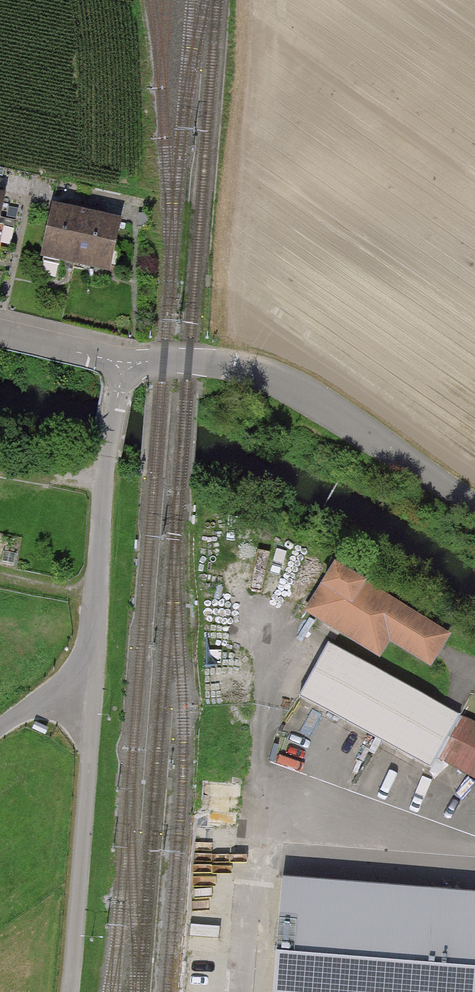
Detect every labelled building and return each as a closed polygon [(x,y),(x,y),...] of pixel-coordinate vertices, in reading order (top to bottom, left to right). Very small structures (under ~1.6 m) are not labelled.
[(42,212),(31,263),(107,280),(118,229),(42,212)] [(441,640),(315,569),(291,612),(374,660),(381,648),(423,671),(441,640)] [(321,651),(292,705),(419,772),(427,758),(474,784),(474,733),(321,651)] [(240,776),(194,773),(180,991),(226,991),(240,776)] [(474,985),(474,901),(274,884),(265,991),(474,991),(474,985)]
